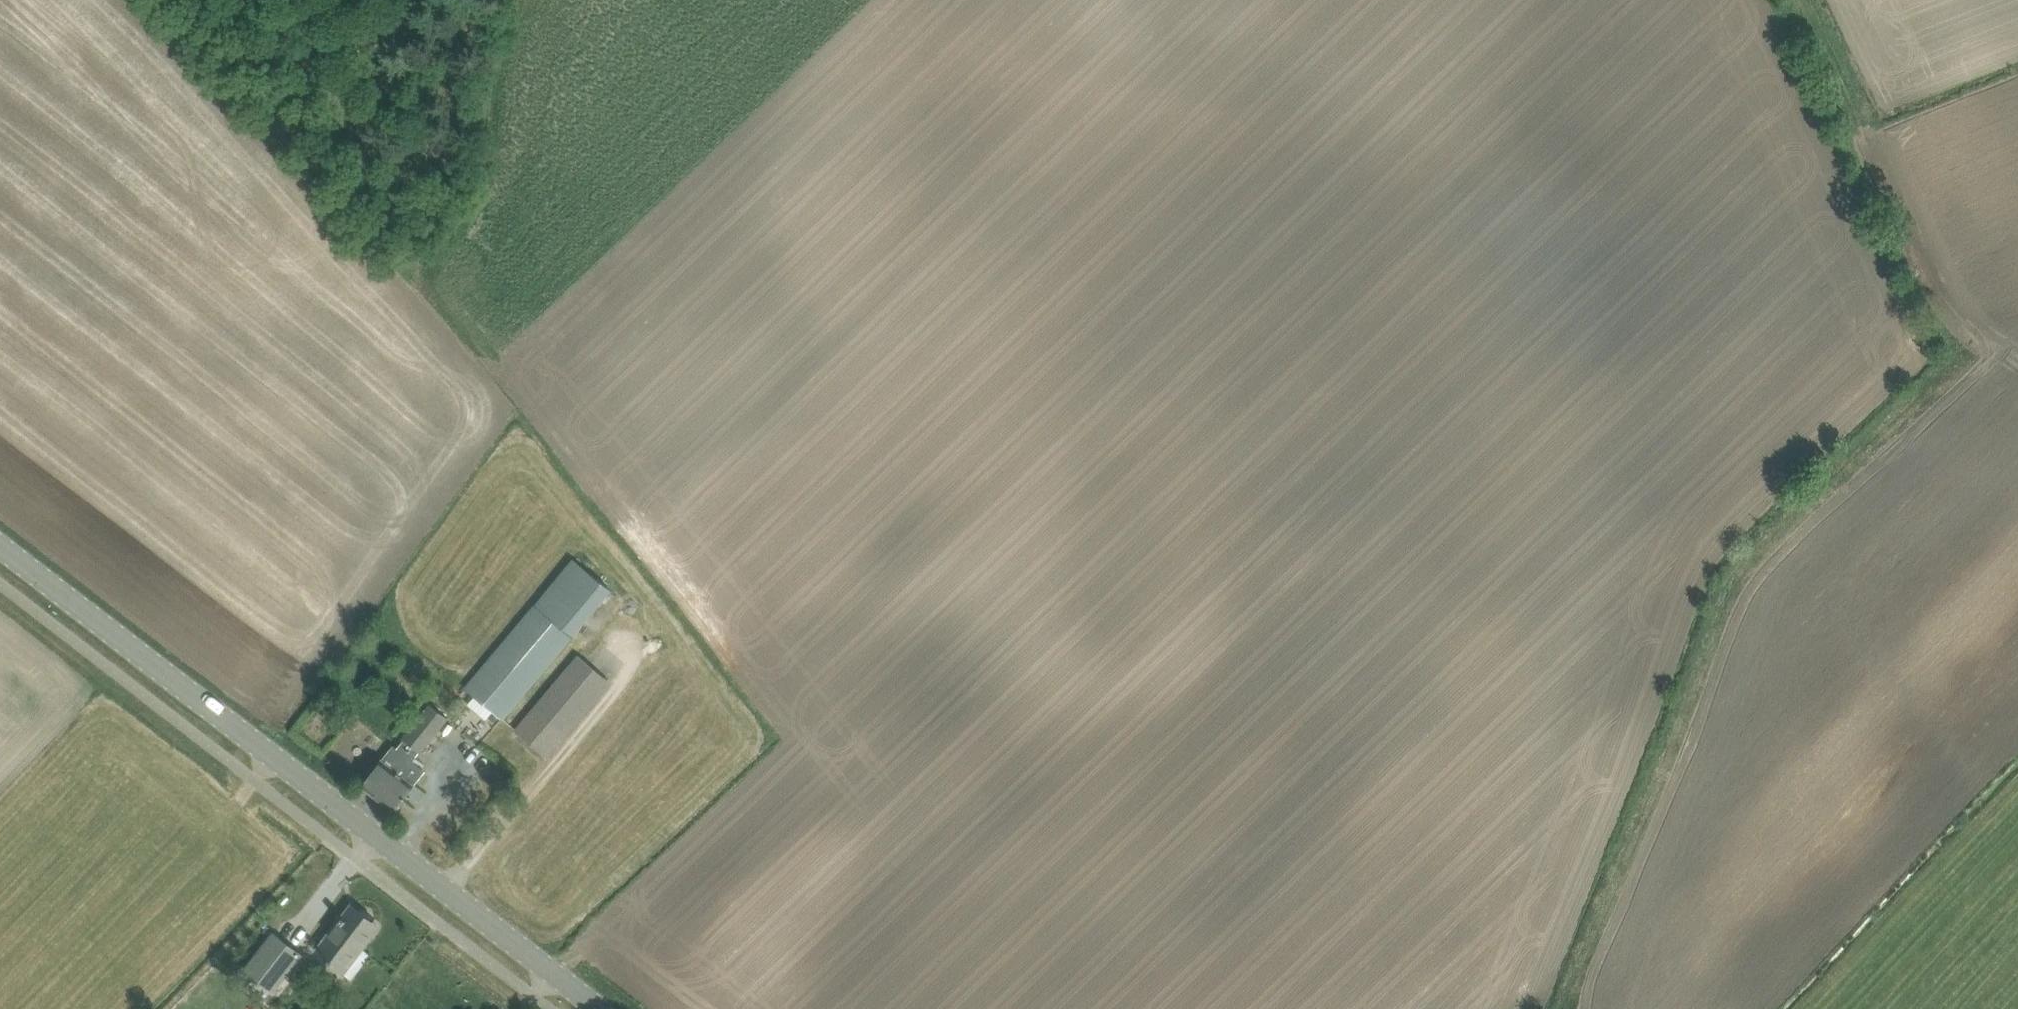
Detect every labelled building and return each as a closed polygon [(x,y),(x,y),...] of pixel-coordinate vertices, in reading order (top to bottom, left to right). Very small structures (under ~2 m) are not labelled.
[(535,604),(466,687),(503,719),(610,590),(574,560),(536,605),(535,604)] [(516,729),(548,756),(610,683),(577,656),(516,729)] [(432,704),(397,748),(393,745),(382,760),(374,769),(362,785),(394,811),(426,770),(411,759),(446,716),(432,704)] [(342,916),(339,921),(340,922),(317,953),(343,972),(365,941),(378,926),(352,906),(344,917),(342,916)] [(277,932),(248,970),(274,989),(302,952),(277,932)]
